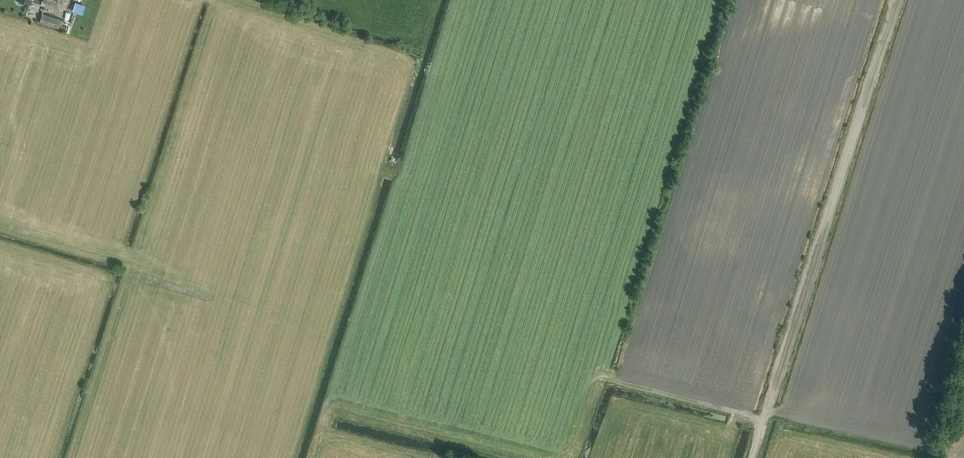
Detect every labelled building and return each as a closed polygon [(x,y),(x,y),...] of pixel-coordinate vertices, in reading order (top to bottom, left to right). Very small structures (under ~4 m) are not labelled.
[(41,3),(40,5),(60,11),(64,0),(32,0),(41,3)] [(59,29),(62,20),(42,13),(39,22),(59,29)]
